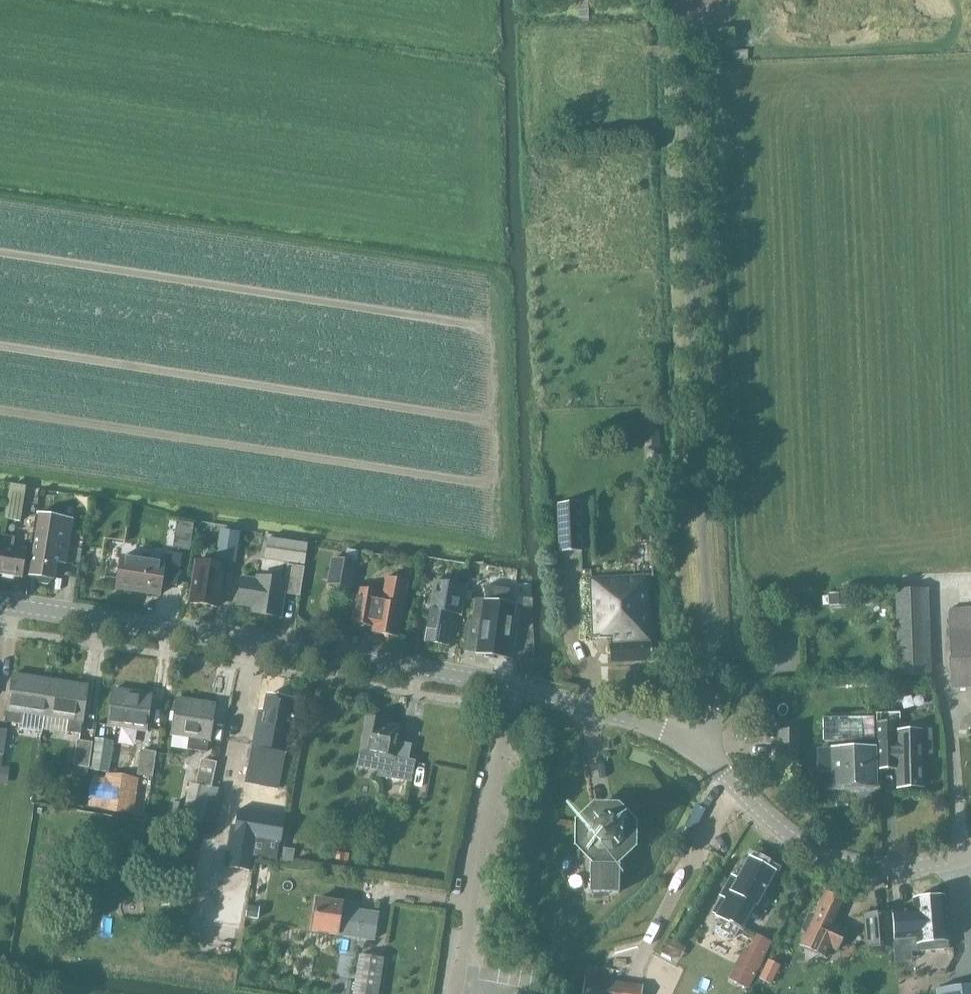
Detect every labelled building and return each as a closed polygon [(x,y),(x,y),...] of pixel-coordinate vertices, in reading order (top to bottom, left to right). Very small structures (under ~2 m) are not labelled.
[(26,486),(11,483),(5,519),(21,521),(26,486)] [(580,503),(558,504),(560,552),(582,551),(580,503)] [(40,515),(31,575),(37,576),(40,583),(47,584),(49,585),(53,579),(54,579),(57,562),(66,563),(69,542),(73,520),(65,519),(40,515)] [(222,530),(219,555),(237,558),(241,533),(222,530)] [(22,577),(26,550),(14,548),(16,538),(2,535),(0,545),(0,574),(22,577)] [(269,538),(266,557),(305,563),(307,544),(269,538)] [(120,570),(117,588),(150,593),(150,592),(159,593),(159,595),(160,595),(162,584),(178,586),(183,555),(167,552),(165,563),(122,557),(120,570)] [(329,580),(328,584),(353,588),(357,563),(345,561),(333,559),(330,571),(329,580)] [(198,561),(191,603),(217,607),(224,565),(198,561)] [(261,582),(244,579),(239,604),(256,607),(256,611),(285,616),(289,593),(302,595),(306,568),(292,566),(289,581),(261,576),(261,582)] [(649,576),(591,579),(593,638),(610,638),(611,662),(652,660),(649,576)] [(358,588),(352,623),(374,627),(373,633),(383,634),(385,638),(391,639),(394,636),(398,637),(401,620),(405,621),(407,608),(404,607),(408,581),(387,577),(384,593),(358,588)] [(425,640),(447,644),(453,608),(461,609),(465,587),(435,582),(425,640)] [(468,621),(464,649),(475,650),(474,652),(510,658),(517,604),(508,603),(510,590),(486,587),(484,600),(476,599),(473,622),(468,621)] [(930,673),(926,588),(896,590),(900,674),(930,673)] [(949,608),(952,689),(970,688),(970,607),(949,608)] [(14,674),(6,722),(19,724),(21,712),(45,716),(51,680),(15,674),(14,674)] [(51,680),(45,716),(46,716),(70,720),(68,732),(81,734),(89,685),(88,685),(87,686),(51,680)] [(114,689),(108,725),(147,731),(152,695),(152,694),(151,694),(151,695),(115,689),(114,689)] [(259,711),(246,783),(279,790),(296,701),(276,697),(267,695),(266,701),(264,712),(259,711)] [(239,719),(245,701),(230,696),(224,714),(239,719)] [(188,748),(207,751),(209,739),(211,739),(216,703),(178,697),(173,733),(190,736),(188,748)] [(401,726),(384,722),(384,721),(367,717),(361,749),(382,753),(379,774),(411,780),(415,761),(408,760),(411,744),(398,742),(401,726)] [(875,740),(875,717),(823,718),(823,741),(875,740)] [(899,722),(877,723),(877,770),(897,770),(897,788),(926,787),(925,749),(935,749),(935,731),(900,732),(899,722)] [(797,732),(781,732),(781,754),(781,757),(797,757),(797,732)] [(78,741),(74,766),(75,766),(89,768),(93,743),(78,741)] [(874,784),(873,748),(836,749),(837,785),(874,784)] [(142,751),(138,776),(153,778),(157,753),(142,751)] [(196,783),(211,787),(217,762),(202,759),(196,783)] [(132,811),(137,779),(108,775),(107,779),(95,777),(91,805),(102,807),(102,808),(123,811),(123,810),(132,811)] [(175,802),(172,816),(203,824),(211,788),(196,784),(191,783),(186,804),(175,802)] [(234,833),(229,867),(250,870),(252,856),(277,860),(280,841),(282,841),(286,817),(238,810),(234,833)] [(589,824),(588,827),(589,827),(589,840),(588,841),(589,843),(590,843),(591,844),(591,864),(590,893),(593,893),(620,893),(621,848),(621,847),(624,843),(625,844),(626,841),(626,828),(626,827),(626,825),(625,825),(616,816),(616,815),(615,815),(615,814),(614,815),(612,814),(600,814),(598,814),(599,815),(597,817),(589,825),(589,824)] [(715,933),(718,937),(726,941),(731,942),(734,939),(739,930),(741,931),(773,872),(749,859),(738,880),(734,878),(723,897),(729,900),(719,919),(721,920),(716,929),(715,933)] [(936,893),(931,891),(927,891),(923,894),(921,898),(914,899),(915,910),(893,912),(895,939),(917,937),(918,943),(925,942),(926,950),(941,949),(941,941),(948,940),(945,897),(938,897),(936,893)] [(806,933),(800,948),(827,960),(832,948),(837,950),(846,930),(834,924),(845,900),(828,893),(817,917),(809,917),(803,930),(806,933)] [(346,909),(347,902),(322,898),(317,930),(377,940),(381,914),(346,909)] [(260,907),(248,905),(246,916),(258,918),(260,907)] [(890,912),(865,914),(867,947),(892,945),(890,912)] [(748,952),(734,980),(749,988),(771,943),(757,936),(748,952)] [(664,953),(681,962),(687,950),(670,941),(664,953)] [(360,956),(355,993),(379,993),(385,959),(360,956)] [(584,993),(642,993),(642,992),(585,983),(584,993)] [(935,989),(936,993),(970,993),(970,984),(935,989)]
